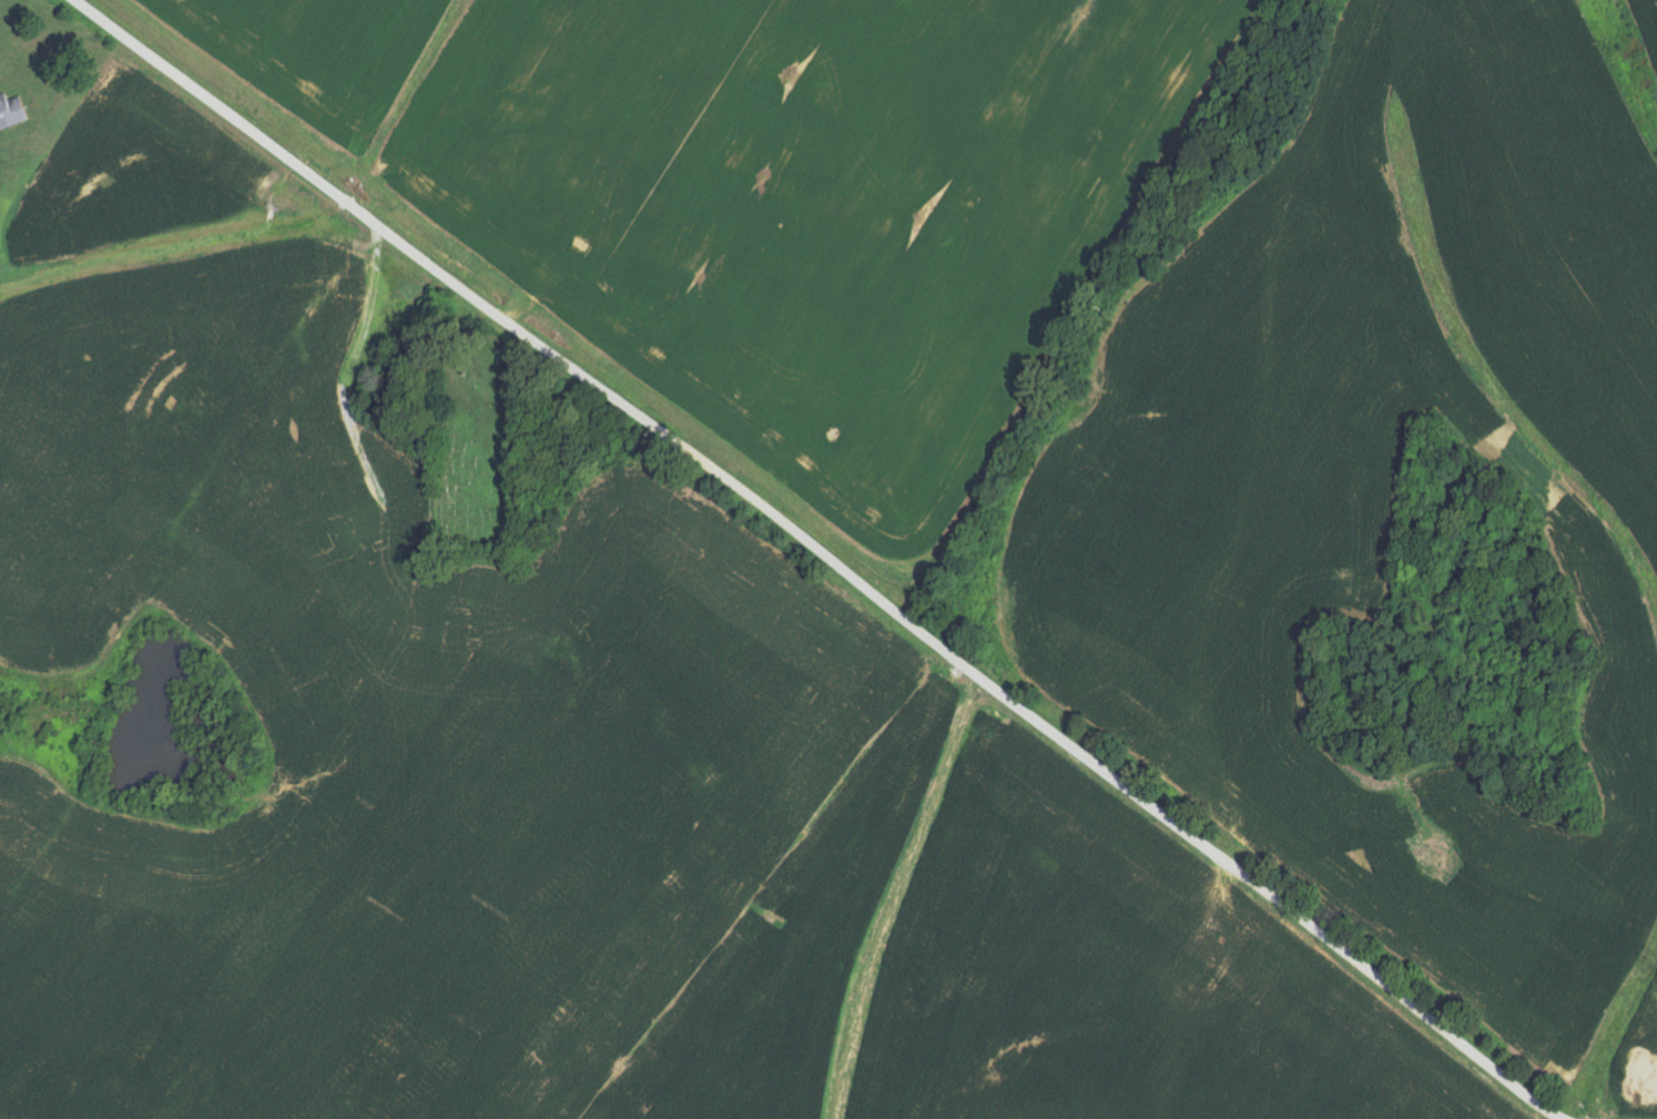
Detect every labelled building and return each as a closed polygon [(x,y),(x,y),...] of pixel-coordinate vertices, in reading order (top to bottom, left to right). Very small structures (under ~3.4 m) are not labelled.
[(13,102),(9,94),(0,98),(0,133),(33,118),(23,97),(13,102)]
